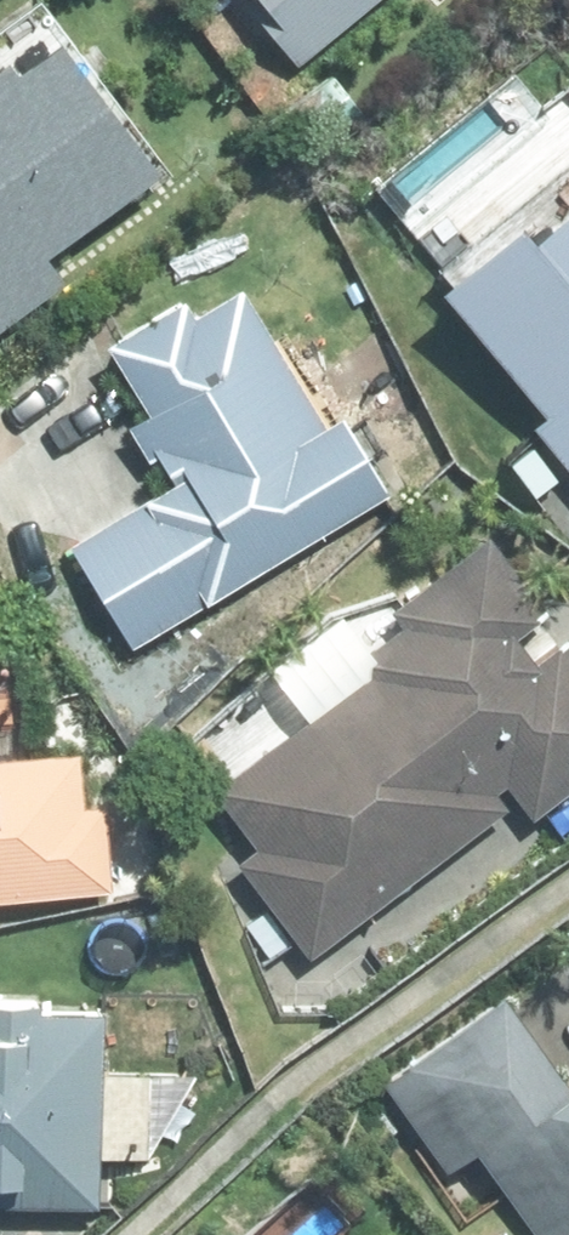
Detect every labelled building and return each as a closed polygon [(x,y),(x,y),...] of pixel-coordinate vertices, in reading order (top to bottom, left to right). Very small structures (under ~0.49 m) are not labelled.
[(292,47),(347,0),(252,0),(292,47)] [(64,264),(41,234),(156,143),(41,1),(9,26),(0,16),(0,315),(64,264)] [(544,421),(568,451),(568,210),(529,243),(529,245),(516,229),(450,281),(556,411),(544,421)] [(155,439),(170,465),(62,533),(131,640),(387,478),(336,400),(319,410),(224,263),(188,286),(177,269),(98,320),(144,392),(121,408),(144,446),(155,439)] [(387,576),(399,595),(352,631),(366,650),(208,771),(256,834),(233,852),(306,946),(503,796),(490,779),(500,770),(528,807),(568,776),(568,631),(562,623),(533,644),(510,614),(544,588),(479,506),(387,576)] [(105,882),(98,788),(76,790),(73,736),(0,741),(0,889),(105,882)] [(93,1196),(94,1145),(139,1146),(141,1057),(97,1056),(98,991),(33,990),(33,977),(0,977),(0,1194),(93,1196)] [(505,988),(383,1077),(454,1172),(479,1152),(539,1234),(568,1234),(568,1074),(505,988)] [(337,1234),(369,1234),(360,1220),(337,1234)]
